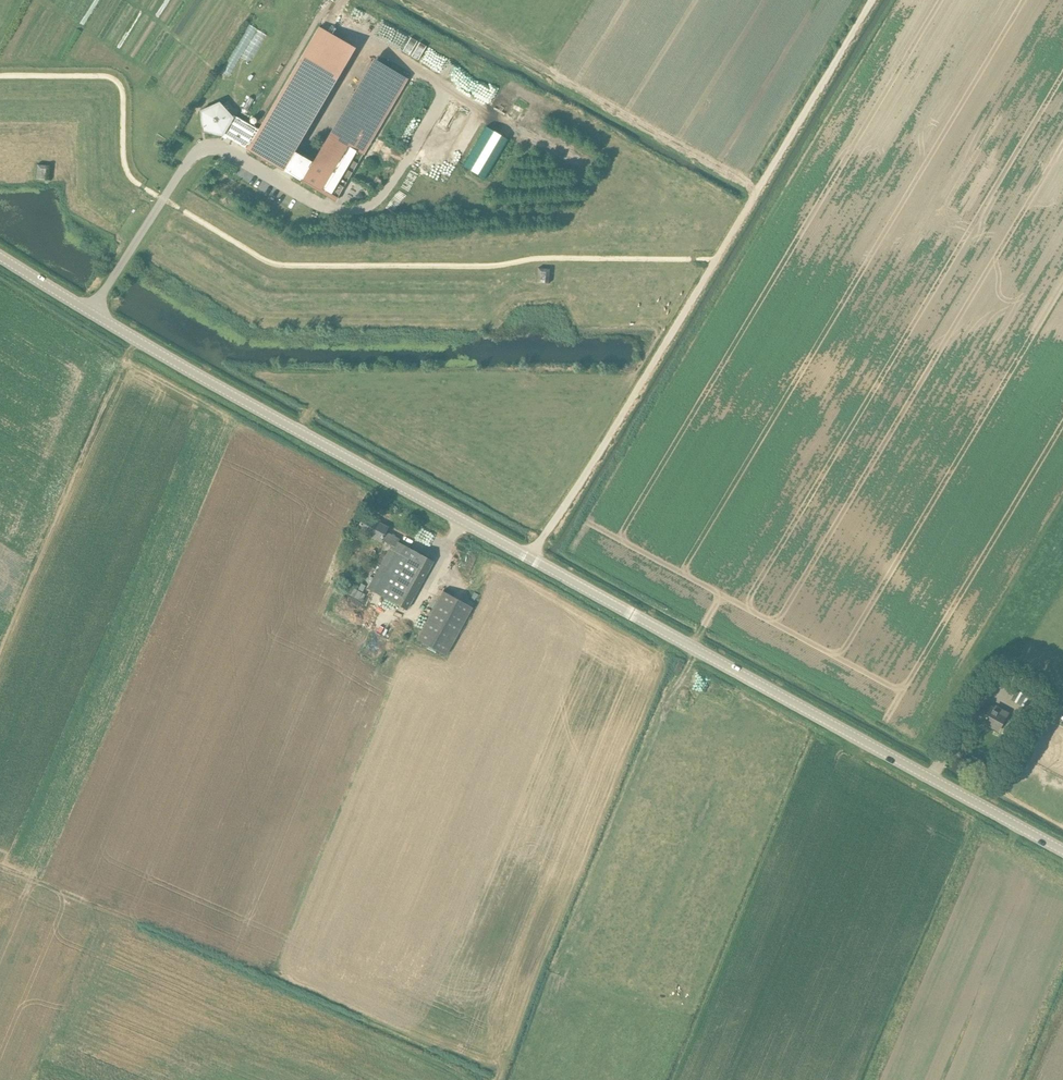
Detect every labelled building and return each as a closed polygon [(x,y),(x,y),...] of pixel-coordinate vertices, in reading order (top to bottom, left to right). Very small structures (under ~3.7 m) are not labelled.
[(245,23),(223,73),(234,78),(255,27),(245,23)] [(247,149),(247,150),(335,202),(407,79),(373,59),(329,134),(333,137),(317,165),(293,151),(354,48),(319,27),(258,130),(233,115),(231,118),(218,103),(200,111),(202,131),(222,135),(247,149)] [(47,168),(34,168),(34,184),(47,184),(47,168)] [(551,271),(538,271),(538,285),(550,286),(551,271)] [(387,527),(364,515),(357,529),(379,542),(380,540),(390,546),(367,588),(406,610),(433,561),(398,541),(399,539),(384,531),(387,527)] [(352,577),(348,585),(354,588),(351,595),(362,601),(366,594),(363,593),(366,586),(354,580),(355,579),(352,577)] [(443,591),(416,639),(445,655),(472,607),(443,591)] [(1036,681),(1044,684),(1047,675),(1039,672),(1036,681)] [(720,687),(697,674),(691,684),(714,697),(720,687)] [(1042,695),(1049,698),(1051,692),(1024,678),(1012,700),(1032,711),(1042,695)] [(985,703),(981,709),(976,718),(999,730),(1008,713),(996,706),(995,709),(985,703)] [(1034,727),(1043,733),(1054,712),(1044,707),(1034,727)]
